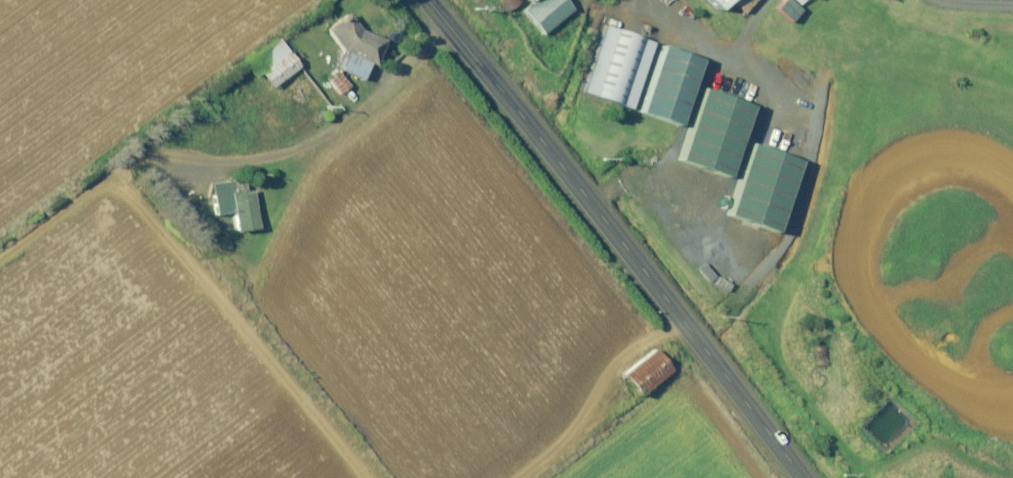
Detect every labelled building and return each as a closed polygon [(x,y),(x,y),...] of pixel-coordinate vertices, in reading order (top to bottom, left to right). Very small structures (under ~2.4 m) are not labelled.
[(508,12),(522,0),(498,0),(508,12)] [(562,0),(538,0),(523,12),(541,35),(571,11),(562,0)] [(717,11),(727,0),(742,14),(756,0),(706,0),(717,11)] [(323,30),(338,51),(331,68),(358,78),(360,79),(366,63),(373,66),(384,36),(361,27),(349,10),(323,30)] [(654,43),(607,26),(583,92),(631,109),(654,43)] [(297,68),(278,40),(243,64),(253,78),(259,74),(269,88),(297,68)] [(701,61),(662,47),(639,112),(677,126),(701,61)] [(315,89),(301,68),(288,77),(292,82),(310,109),(312,107),(317,114),(330,106),(324,98),(335,90),(338,95),(348,88),(337,71),(332,70),(325,76),(328,80),(315,89)] [(752,105),(705,89),(679,160),(726,177),(752,105)] [(800,161),(753,144),(727,215),(774,232),(800,161)] [(230,194),(228,182),(210,184),(214,216),(231,213),(234,232),(255,229),(250,192),(230,194)] [(669,371),(652,351),(621,377),(638,397),(669,371)]
